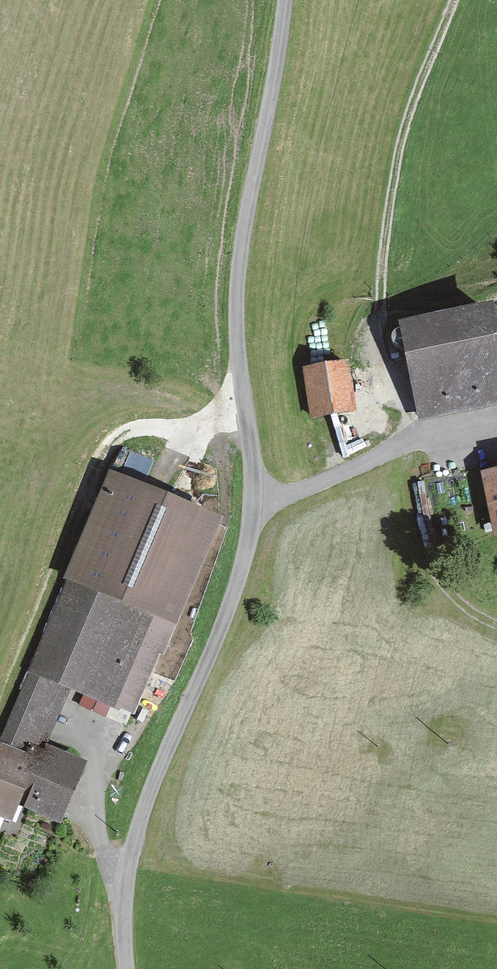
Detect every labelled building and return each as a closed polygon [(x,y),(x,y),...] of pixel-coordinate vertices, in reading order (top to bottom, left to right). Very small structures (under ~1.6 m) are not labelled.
[(404,337),(417,409),(496,395),(496,349),(492,321),(404,337)] [(341,366),(306,374),(318,422),(352,414),(341,366)] [(487,480),(496,530),(496,478),(487,480)] [(209,526),(112,487),(0,759),(0,818),(10,822),(17,805),(59,823),(81,771),(37,753),(66,683),(133,710),(209,526)]
